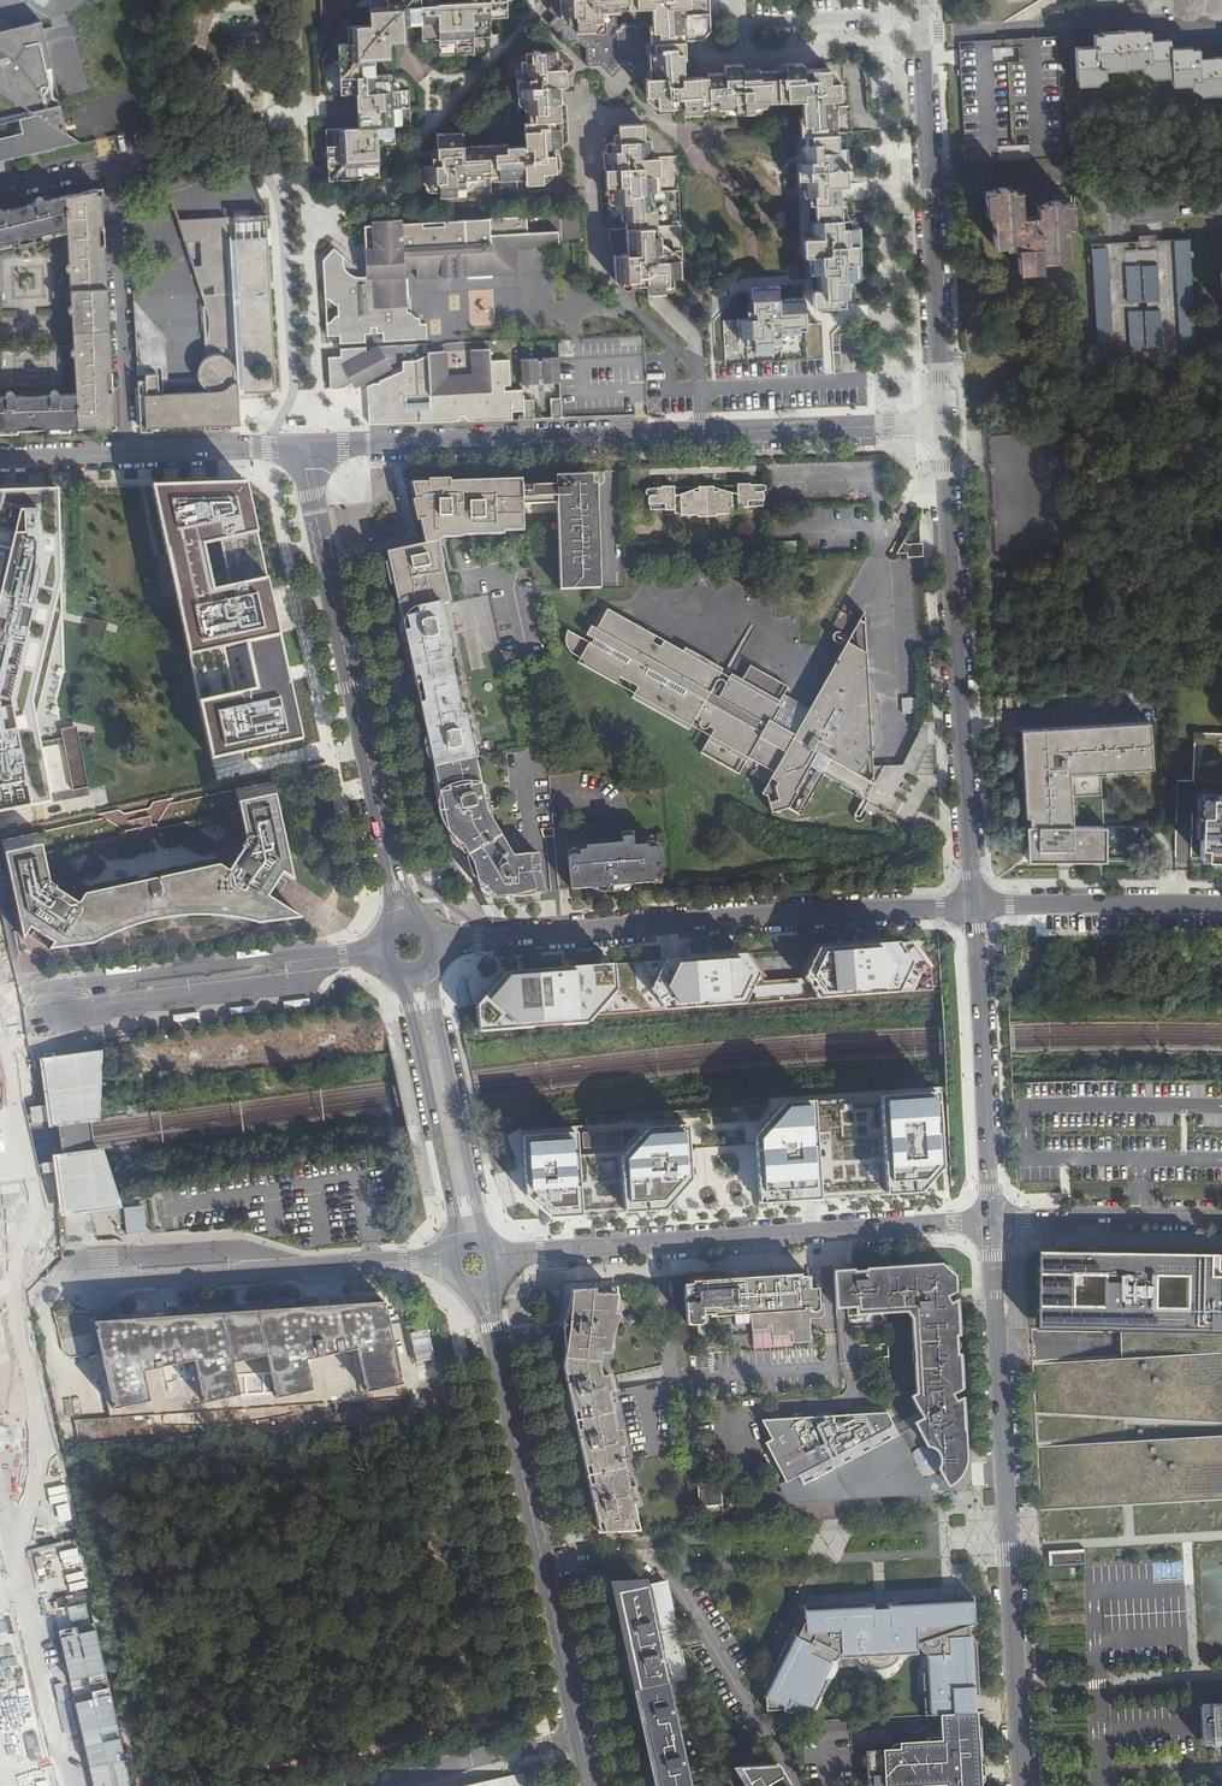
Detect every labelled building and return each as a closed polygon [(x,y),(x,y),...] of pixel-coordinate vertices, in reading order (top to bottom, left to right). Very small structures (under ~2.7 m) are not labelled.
[(437,2),(437,0),(386,0),(386,5),(369,5),(370,25),(352,26),(353,43),(338,44),(340,95),(356,94),(357,128),(325,130),(328,181),(379,177),(377,144),(394,143),(393,126),(409,125),(408,91),(391,92),(390,75),(375,76),(374,60),(384,59),(389,53),(388,41),(401,41),(405,36),(404,25),(421,24),(421,40),(438,39),(440,56),(473,54),(473,37),(490,36),(489,18),(499,17),(506,17),(506,0),(470,0),(437,2)] [(548,8),(555,14),(548,22),(558,31),(562,31),(563,41),(577,40),(586,49),(587,66),(599,66),(613,77),(621,67),(631,75),(639,66),(644,72),(646,96),(655,95),(656,108),(682,106),(682,109),(683,114),(700,113),(700,108),(708,108),(708,104),(717,104),(717,108),(734,107),(734,114),(746,113),(752,112),(752,106),(763,106),(768,101),(801,99),(802,118),(799,118),(800,135),(805,135),(831,133),(831,125),(836,125),(835,100),(839,99),(838,82),(828,82),(828,69),(817,70),(800,71),(799,63),(790,63),(784,64),(784,69),(760,70),(760,68),(741,70),(741,64),(737,64),(723,65),(724,72),(706,73),(706,76),(701,76),(693,77),(693,71),(693,69),(697,63),(685,53),(684,42),(702,41),(710,33),(709,27),(709,22),(708,3),(708,0),(554,0),(548,8)] [(74,146),(65,139),(38,25),(0,34),(0,98),(24,114),(0,119),(0,127),(25,121),(27,130),(0,137),(0,163),(74,146)] [(1197,63),(1197,56),(1193,56),(1188,56),(1188,53),(1169,53),(1168,42),(1148,43),(1147,32),(1143,32),(1139,33),(1139,29),(1101,32),(1101,35),(1097,35),(1092,35),(1093,46),(1074,48),(1076,84),(1093,83),(1104,72),(1143,70),(1143,71),(1151,77),(1152,82),(1171,82),(1172,90),(1191,89),(1192,92),(1200,96),(1200,101),(1221,99),(1221,62),(1197,63)] [(1061,158),(1054,37),(957,43),(958,57),(964,163),(1061,158)] [(440,198),(458,197),(457,190),(465,190),(465,181),(482,180),(482,176),(499,175),(499,180),(525,179),(525,184),(535,184),(543,183),(542,173),(555,172),(554,146),(561,146),(561,128),(557,129),(556,121),(560,121),(559,103),(561,103),(559,86),(565,85),(564,76),(564,68),(557,68),(556,52),(545,53),(531,53),(526,53),(526,61),(522,62),(523,80),(517,80),(518,97),(524,96),(526,146),(507,148),(506,144),(463,147),(463,133),(437,135),(438,157),(433,158),(433,161),(434,167),(423,167),(424,185),(431,184),(432,193),(440,193),(440,198)] [(646,284),(647,295),(655,294),(664,294),(664,288),(673,287),(673,278),(681,278),(681,261),(671,261),(671,251),(662,252),(661,235),(658,235),(656,209),(651,209),(650,192),(656,192),(655,175),(660,175),(659,157),(652,157),(651,140),(645,141),(644,124),(618,125),(619,143),(611,144),(612,152),(603,152),(603,169),(606,169),(606,176),(606,186),(612,185),(613,203),(620,202),(620,220),(625,220),(627,254),(613,254),(615,281),(630,280),(637,279),(638,285),(646,284)] [(797,161),(798,179),(803,179),(804,196),(809,195),(809,199),(809,202),(815,202),(816,222),(809,222),(810,238),(804,239),(805,256),(809,256),(810,273),(816,273),(817,288),(812,288),(813,307),(844,305),(844,298),(848,298),(848,281),(854,280),(853,262),(859,262),(858,245),(860,245),(859,226),(850,226),(850,218),(841,219),(840,197),(839,185),(849,185),(847,150),(838,150),(837,133),(831,133),(805,135),(806,144),(801,149),(802,161),(797,161)] [(158,195),(152,175),(127,181),(128,205),(158,195)] [(99,195),(98,188),(65,196),(67,230),(76,395),(78,427),(97,426),(99,428),(115,427),(114,391),(110,391),(108,372),(113,372),(106,247),(102,247),(101,226),(105,226),(104,195),(99,195)] [(1059,257),(1068,257),(1066,225),(1072,225),(1071,202),(1062,202),(1062,200),(1054,200),(1045,201),(1045,204),(1036,204),(1024,193),(1019,193),(1018,191),(1010,191),(1009,188),(993,189),(993,191),(989,192),(985,192),(985,214),(992,214),(993,246),(1004,245),(1004,248),(1016,247),(1017,271),(1040,270),(1039,261),(1058,259),(1059,257)] [(65,196),(0,211),(0,245),(18,241),(33,238),(67,230),(65,196)] [(164,337),(163,335),(133,301),(136,361),(138,394),(140,428),(196,426),(241,425),(239,393),(276,393),(274,357),(267,238),(266,216),(225,217),(177,219),(198,288),(211,283),(212,294),(200,295),(203,350),(237,349),(238,370),(231,371),(231,368),(230,365),(228,362),(227,360),(224,357),(221,356),(218,355),(215,354),(213,354),(210,355),(206,356),(203,358),(201,360),(199,362),(197,365),(196,368),(196,371),(196,374),(196,376),(197,379),(198,382),(201,385),(168,387),(166,346),(165,343),(165,340),(164,337)] [(334,249),(324,260),(326,298),(334,304),(337,304),(337,316),(335,316),(327,323),(328,335),(339,335),(339,343),(365,342),(364,334),(370,333),(370,327),(376,327),(376,333),(382,332),(383,341),(426,338),(425,324),(419,324),(419,318),(414,318),(409,311),(406,311),(406,303),(404,274),(403,268),(416,267),(417,279),(467,276),(467,279),(492,278),(492,275),(517,274),(516,249),(558,247),(557,231),(527,233),(526,218),(439,222),(439,217),(426,218),(426,223),(401,224),(401,219),(371,220),(371,226),(364,227),(365,248),(367,276),(361,276),(356,275),(353,274),(350,273),(347,271),(345,268),(343,265),(342,261),(341,258),(342,257),(334,249)] [(1098,366),(1195,361),(1188,240),(1154,242),(1155,236),(1138,236),(1138,243),(1092,245),(1093,271),(1097,350),(1098,366)] [(803,306),(778,307),(777,293),(764,294),(751,295),(752,317),(746,318),(747,326),(738,327),(738,344),(746,343),(746,352),(754,352),(754,358),(772,357),(772,351),(780,350),(779,342),(796,340),(796,338),(805,337),(803,306)] [(340,356),(329,356),(330,388),(345,387),(351,383),(353,387),(389,368),(378,346),(376,347),(371,350),(366,352),(365,347),(339,349),(340,356)] [(511,411),(523,410),(523,400),(523,389),(504,390),(504,386),(510,385),(508,359),(490,360),(489,349),(470,350),(471,374),(447,375),(446,351),(427,352),(427,355),(415,361),(403,361),(403,370),(366,387),(368,404),(368,424),(458,421),(457,419),(459,419),(459,415),(464,415),(464,418),(467,418),(467,420),(511,419),(511,411)] [(536,358),(520,359),(522,384),(538,383),(537,379),(543,379),(543,383),(559,382),(557,357),(541,358),(541,361),(536,361),(536,358)] [(78,427),(76,395),(0,398),(0,430),(78,427)] [(551,417),(561,417),(560,398),(550,398),(551,417)] [(533,399),(523,400),(523,410),(524,418),(534,418),(533,399)] [(450,603),(444,573),(446,572),(440,541),(441,539),(471,538),(472,536),(503,535),(502,532),(524,532),(523,531),(523,517),(522,486),(522,481),(451,483),(450,480),(431,481),(431,484),(412,484),(415,501),(412,502),(416,521),(420,521),(424,545),(388,555),(389,559),(390,563),(386,564),(390,583),(394,582),(397,598),(400,613),(441,605),(450,603)] [(267,575),(216,587),(206,543),(258,533),(247,483),(166,486),(152,486),(189,655),(247,642),(280,635),(278,626),(276,618),(270,588),(267,575)] [(522,486),(523,517),(559,516),(561,590),(600,589),(597,484),(522,486)] [(763,509),(763,498),(764,496),(765,489),(763,488),(760,488),(754,488),(753,484),(738,484),(738,496),(714,490),(714,485),(699,486),(699,492),(675,498),(675,486),(662,487),(662,490),(645,491),(643,493),(642,495),(645,499),(647,500),(648,512),(673,512),(674,517),(700,516),(700,519),(717,519),(717,515),(739,515),(738,510),(763,509)] [(61,569),(58,489),(0,491),(0,549),(11,551),(0,596),(0,813),(28,807),(52,802),(41,748),(64,744),(73,791),(89,788),(78,730),(62,733),(56,701),(64,670),(63,615),(61,569)] [(903,543),(896,555),(907,554),(907,558),(921,557),(923,557),(923,549),(923,544),(920,544),(919,514),(907,534),(903,543)] [(785,557),(800,556),(800,541),(785,542),(785,557)] [(474,577),(462,577),(462,586),(474,586),(474,577)] [(490,594),(450,603),(441,605),(451,647),(446,649),(460,715),(466,714),(475,757),(524,747),(506,666),(490,594)] [(433,766),(475,757),(466,714),(460,715),(446,649),(451,647),(441,605),(400,613),(397,614),(400,626),(403,641),(407,645),(409,654),(416,684),(417,691),(427,735),(430,752),(433,766)] [(620,617),(608,610),(597,631),(592,628),(586,640),(572,632),(570,632),(567,634),(565,638),(564,642),(564,646),(566,650),(569,654),(579,660),(576,665),(634,698),(631,703),(689,736),(691,732),(709,742),(701,756),(740,778),(747,765),(772,779),(763,796),(770,800),(772,818),(792,813),(800,817),(823,776),(830,764),(875,790),(874,772),(873,760),(876,753),(878,747),(879,739),(880,734),(881,728),(881,721),(880,714),(880,708),(878,702),(877,698),(875,692),(871,686),(868,680),(867,654),(865,622),(866,621),(866,620),(866,619),(865,619),(850,645),(842,640),(841,638),(841,637),(840,636),(838,635),(837,635),(835,636),(833,639),(835,645),(846,651),(812,713),(793,702),(786,698),(789,691),(750,669),(742,682),(732,676),(730,681),(721,676),(724,672),(684,649),(682,653),(620,617)] [(88,636),(102,637),(103,623),(89,622),(88,636)] [(244,752),(303,739),(294,696),(290,681),(289,674),(287,666),(280,635),(247,642),(257,687),(197,700),(210,759),(244,752)] [(917,706),(905,707),(906,722),(918,721),(917,706)] [(1060,728),(1016,731),(1021,828),(1072,827),(1068,773),(1154,769),(1151,722),(1060,728)] [(481,786),(475,757),(433,766),(440,794),(445,819),(448,833),(462,846),(465,849),(467,853),(469,857),(502,839),(487,814),(481,786)] [(283,874),(295,881),(272,782),(235,790),(240,813),(158,830),(157,825),(125,832),(126,837),(40,855),(35,833),(0,841),(0,846),(20,940),(27,929),(31,931),(47,941),(51,944),(46,951),(92,945),(98,941),(107,936),(116,933),(126,929),(136,926),(145,924),(156,921),(166,919),(175,918),(186,917),(198,917),(210,917),(222,918),(234,919),(250,923),(258,925),(303,920),(268,897),(271,893),(281,878),(283,874)] [(1198,858),(1221,859),(1221,796),(1200,795),(1198,858)] [(1072,827),(1021,828),(1023,861),(1023,862),(1065,861),(1141,861),(1142,826),(1072,827)] [(633,844),(631,831),(620,831),(621,841),(584,844),(584,848),(579,848),(579,847),(578,847),(576,846),(574,847),(572,847),(571,848),(569,849),(568,850),(567,852),(566,853),(566,855),(568,855),(571,890),(593,888),(597,889),(603,892),(606,892),(610,893),(613,892),(617,892),(621,890),(626,888),(634,884),(654,882),(654,885),(655,885),(657,884),(660,882),(661,881),(659,846),(660,846),(660,845),(659,843),(658,842),(655,841),(653,841),(650,840),(648,841),(646,842),(646,843),(633,844)] [(502,839),(469,857),(472,862),(473,866),(475,872),(478,883),(488,892),(493,897),(512,895),(531,890),(532,893),(542,893),(539,875),(537,855),(526,856),(512,857),(502,839)] [(287,882),(281,878),(271,893),(278,897),(287,882)] [(47,941),(31,931),(27,938),(42,948),(47,941)] [(821,948),(806,976),(820,998),(903,994),(916,966),(902,942),(821,948)] [(668,959),(651,984),(668,1009),(747,1004),(762,973),(748,953),(668,959)] [(478,1003),(482,1033),(628,1019),(624,967),(512,975),(491,998),(487,994),(478,1003)] [(74,1060),(70,1061),(71,1068),(74,1068),(78,1068),(78,1070),(91,1068),(91,1066),(93,1066),(92,1080),(95,1080),(97,1057),(74,1060)] [(70,1061),(69,1060),(68,1060),(41,1063),(48,1112),(49,1117),(49,1122),(50,1126),(55,1126),(57,1134),(60,1156),(54,1157),(54,1161),(60,1207),(89,1204),(88,1196),(91,1196),(102,1194),(102,1196),(109,1195),(106,1191),(110,1189),(97,1151),(93,1152),(92,1141),(90,1130),(89,1121),(93,1121),(94,1110),(95,1080),(92,1080),(93,1066),(91,1066),(91,1068),(78,1070),(78,1068),(74,1068),(71,1068),(70,1061)] [(878,1084),(833,1085),(833,1096),(879,1095),(878,1084)] [(798,1090),(778,1092),(779,1102),(799,1100),(798,1090)] [(938,1093),(880,1097),(886,1194),(920,1193),(944,1167),(938,1093)] [(820,1200),(816,1102),(784,1103),(750,1138),(755,1205),(820,1200)] [(648,1127),(621,1157),(624,1212),(664,1210),(692,1179),(688,1124),(648,1127)] [(581,1216),(576,1133),(521,1136),(525,1196),(550,1217),(581,1216)] [(88,1196),(89,1204),(60,1207),(61,1220),(94,1217),(114,1215),(119,1215),(115,1205),(114,1202),(113,1200),(110,1189),(106,1191),(109,1195),(102,1196),(102,1194),(91,1196),(88,1196)] [(190,1198),(173,1201),(176,1225),(193,1223),(190,1198)] [(122,1208),(126,1234),(146,1231),(143,1206),(122,1208)] [(1095,1252),(1036,1252),(1035,1327),(1111,1328),(1112,1344),(1112,1356),(1038,1361),(1039,1411),(1221,1421),(1221,1255),(1095,1252)] [(906,1309),(911,1314),(917,1319),(921,1396),(915,1398),(923,1413),(929,1411),(933,1417),(916,1426),(926,1445),(934,1446),(937,1448),(943,1461),(955,1489),(965,1478),(971,1466),(968,1401),(961,1404),(958,1397),(967,1392),(965,1355),(960,1356),(960,1336),(964,1336),(962,1297),(956,1299),(954,1293),(962,1290),(962,1288),(961,1273),(957,1264),(951,1259),(946,1257),(941,1257),(867,1261),(866,1266),(855,1267),(852,1262),(834,1263),(836,1303),(855,1302),(856,1312),(906,1309)] [(688,1283),(684,1283),(686,1310),(687,1320),(701,1320),(701,1310),(715,1309),(715,1311),(752,1310),(753,1329),(767,1327),(767,1325),(772,1324),(773,1335),(790,1334),(789,1331),(793,1330),(794,1341),(812,1340),(810,1317),(820,1315),(823,1309),(823,1304),(820,1305),(818,1282),(810,1283),(810,1274),(802,1275),(802,1271),(742,1275),(742,1273),(729,1274),(729,1276),(688,1279),(688,1283)] [(686,1310),(684,1283),(671,1284),(673,1310),(686,1310)] [(568,1359),(566,1370),(567,1374),(570,1388),(572,1394),(579,1430),(583,1448),(587,1466),(595,1503),(596,1508),(599,1522),(601,1533),(623,1532),(641,1531),(636,1505),(640,1504),(633,1469),(628,1469),(626,1463),(626,1459),(630,1458),(625,1432),(616,1434),(611,1412),(619,1410),(616,1391),(613,1392),(610,1376),(612,1376),(610,1362),(610,1353),(607,1353),(609,1338),(615,1338),(618,1313),(615,1313),(616,1302),(618,1289),(594,1290),(576,1292),(574,1309),(573,1314),(571,1331),(569,1348),(568,1359)] [(386,1299),(94,1319),(114,1408),(151,1400),(144,1370),(194,1359),(204,1402),(241,1393),(234,1361),(267,1354),(276,1397),(314,1388),(307,1358),(357,1347),(367,1390),(404,1382),(386,1299)] [(572,1394),(568,1395),(575,1431),(579,1430),(572,1394)] [(575,1431),(568,1395),(564,1396),(570,1424),(571,1432),(575,1431)] [(791,1417),(771,1419),(778,1435),(761,1441),(780,1485),(784,1494),(787,1500),(836,1497),(850,1496),(930,1490),(927,1480),(924,1474),(917,1466),(914,1454),(918,1449),(926,1445),(916,1426),(901,1435),(896,1425),(888,1411),(811,1416),(793,1424),(791,1417)] [(1041,1444),(1043,1509),(1128,1504),(1221,1499),(1221,1433),(1041,1444)] [(918,1449),(914,1454),(917,1466),(924,1474),(931,1475),(941,1468),(943,1461),(937,1448),(934,1446),(926,1445),(918,1449)] [(583,1467),(590,1504),(595,1503),(587,1466),(583,1467)] [(585,1505),(590,1504),(583,1467),(578,1468),(585,1505)] [(698,1481),(699,1504),(704,1504),(704,1513),(723,1512),(723,1503),(722,1480),(698,1481)] [(68,1588),(87,1583),(78,1546),(68,1548),(66,1542),(53,1545),(52,1543),(24,1550),(30,1576),(50,1571),(48,1566),(62,1562),(68,1588)] [(1071,1548),(1049,1549),(1049,1555),(1050,1566),(1086,1563),(1085,1547),(1071,1548)] [(659,1680),(642,1593),(640,1586),(610,1587),(620,1630),(611,1631),(642,1785),(680,1785),(659,1680)] [(664,1590),(642,1593),(659,1680),(679,1677),(664,1590)] [(941,1716),(977,1714),(975,1698),(978,1698),(975,1647),(972,1648),(972,1639),(963,1640),(963,1630),(971,1629),(969,1597),(944,1598),(897,1601),(897,1607),(882,1607),(868,1608),(868,1603),(816,1604),(809,1604),(806,1620),(804,1625),(806,1626),(802,1636),(799,1634),(795,1643),(791,1641),(774,1673),(772,1678),(769,1685),(771,1686),(765,1696),(768,1699),(769,1711),(787,1711),(788,1713),(788,1714),(790,1715),(793,1714),(796,1714),(798,1711),(801,1706),(813,1712),(830,1682),(826,1680),(823,1678),(829,1665),(842,1654),(861,1653),(861,1657),(864,1662),(867,1665),(871,1667),(877,1669),(880,1669),(883,1669),(886,1669),(888,1668),(889,1668),(891,1667),(893,1666),(894,1665),(896,1663),(902,1656),(902,1652),(919,1650),(928,1658),(929,1675),(925,1675),(926,1717),(941,1716)] [(93,1613),(58,1621),(60,1630),(47,1632),(58,1682),(55,1682),(57,1694),(71,1691),(91,1785),(129,1785),(93,1613)] [(1213,1701),(1202,1702),(1204,1744),(1216,1743),(1221,1743),(1221,1700),(1213,1701)] [(899,1741),(897,1741),(895,1742),(894,1742),(893,1743),(892,1745),(891,1747),(891,1750),(884,1750),(869,1751),(870,1785),(979,1785),(983,1785),(982,1766),(979,1766),(978,1760),(982,1760),(981,1728),(977,1729),(977,1714),(941,1716),(942,1739),(899,1741)] [(524,1771),(456,1785),(527,1785),(524,1771)]
